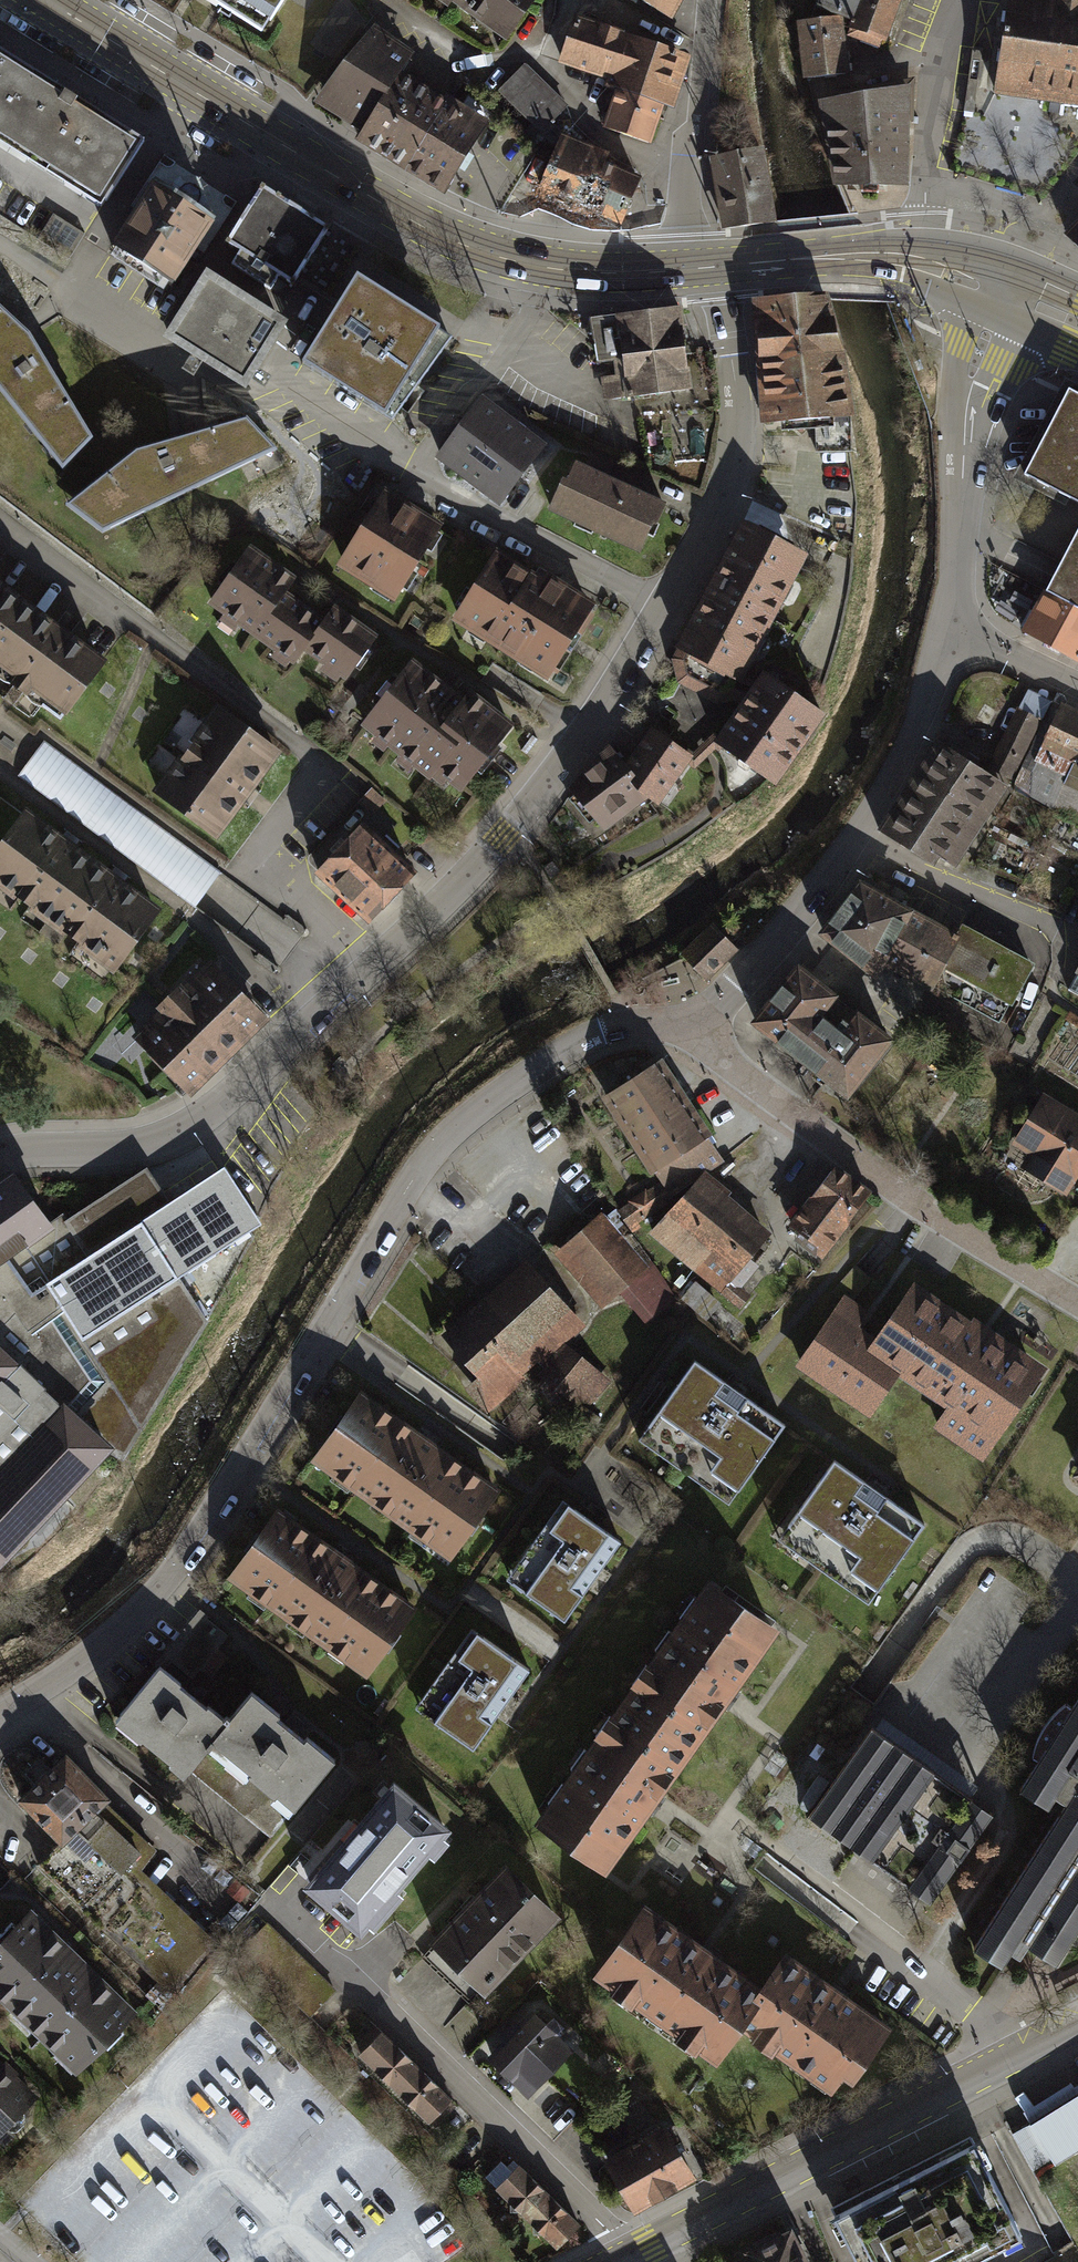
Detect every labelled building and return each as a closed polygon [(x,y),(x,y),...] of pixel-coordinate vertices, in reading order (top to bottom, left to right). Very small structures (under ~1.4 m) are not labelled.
[(260,29),(279,0),(215,0),(260,29)] [(444,10),(450,2),(507,44),(539,0),(431,0),(444,10)] [(670,24),(684,0),(629,0),(670,24)] [(817,13),(851,25),(845,43),(880,54),(883,47),(886,48),(897,16),(903,0),(821,0),(817,13)] [(997,102),(1056,110),(1077,113),(1077,3),(1075,3),(1061,1),(1056,0),(1011,0),(997,102)] [(690,58),(575,19),(559,66),(606,82),(603,89),(615,94),(602,131),(649,147),(662,107),(671,111),(690,58)] [(359,137),(407,168),(450,98),(401,68),(412,51),(375,23),(319,102),(364,130),(359,137)] [(842,23),(796,29),(803,87),(809,86),(849,81),(842,23)] [(100,214),(142,147),(0,59),(0,151),(100,214)] [(627,230),(647,180),(610,165),(615,154),(574,138),(560,125),(570,102),(529,63),(500,94),(559,149),(539,201),(587,220),(594,212),(603,220),(627,230)] [(909,89),(820,103),(833,191),(905,190),(908,99),(909,89)] [(488,123),(450,98),(407,168),(445,191),(488,123)] [(765,147),(711,156),(723,231),(777,222),(765,147)] [(317,244),(327,228),(264,187),(229,242),(241,250),(233,263),(269,287),(278,274),(292,283),(317,244)] [(172,296),(214,231),(155,193),(114,259),(172,296)] [(1066,235),(1077,245),(1077,221),(1066,235)] [(245,400),(287,331),(204,281),(162,351),(245,400)] [(444,336),(356,281),(297,374),(385,429),(444,336)] [(753,301),(763,425),(783,424),(783,431),(809,429),(816,429),(817,448),(852,448),(852,420),(858,418),(831,296),(753,301)] [(598,397),(686,386),(676,305),(581,317),(585,342),(591,341),(593,359),(609,357),(611,374),(596,376),(598,397)] [(0,312),(0,392),(61,473),(92,443),(42,358),(32,342),(0,312)] [(1067,388),(1022,474),(1077,503),(1077,394),(1067,388)] [(436,461),(498,509),(547,447),(485,398),(436,461)] [(176,440),(132,454),(67,504),(100,530),(266,448),(242,419),(176,440)] [(641,558),(655,528),(659,530),(669,507),(578,466),(570,485),(565,482),(550,516),(641,558)] [(395,608),(443,532),(387,497),(339,573),(395,608)] [(747,670),(809,549),(743,515),(674,643),(678,646),(674,655),(676,667),(678,681),(718,703),(735,696),(738,701),(756,675),(747,670)] [(1046,589),(1077,605),(1077,529),(1046,589)] [(257,633),(291,587),(300,573),(253,540),(211,599),(257,633)] [(550,686),(595,612),(499,553),(453,627),(550,686)] [(298,663),(309,648),(322,631),(318,628),(328,614),(291,587),(257,633),(298,663)] [(1042,587),(1020,630),(1077,659),(1077,605),(1046,589),(1042,587)] [(103,674),(0,597),(0,681),(14,692),(63,728),(103,674)] [(348,675),(381,630),(338,600),(328,614),(318,628),(322,631),(309,648),(326,660),(322,665),(339,677),(343,672),(348,675)] [(415,654),(363,721),(433,775),(435,773),(444,781),(448,776),(464,789),(518,720),(473,686),(467,694),(415,654)] [(763,666),(756,675),(738,701),(716,733),(713,738),(723,744),(776,782),(827,711),(763,666)] [(984,768),(1010,783),(1020,766),(1054,701),(1028,687),(984,768)] [(1054,701),(1020,766),(1033,773),(1029,795),(1077,824),(1077,713),(1054,701)] [(242,804),(274,760),(212,714),(149,800),(211,846),(242,804)] [(687,763),(694,753),(651,724),(627,762),(610,743),(587,766),(568,785),(604,828),(650,796),(661,804),(687,763)] [(694,753),(687,763),(694,768),(715,747),(719,750),(723,744),(713,738),(716,733),(713,730),(694,753)] [(956,864),(1010,783),(984,768),(935,736),(878,825),(935,861),(940,854),(956,864)] [(220,875),(41,743),(16,777),(194,909),(207,892),(220,875)] [(386,797),(373,783),(358,798),(372,811),(386,797)] [(0,853),(0,890),(114,975),(160,914),(124,887),(63,841),(28,815),(0,853)] [(358,833),(312,880),(363,930),(409,883),(358,833)] [(943,970),(963,935),(957,932),(912,911),(856,881),(816,936),(874,983),(883,968),(931,992),(943,970)] [(741,944),(715,919),(682,951),(707,977),(741,944)] [(961,924),(957,932),(963,935),(943,970),(1011,1008),(1035,965),(961,924)] [(846,1100),(892,1041),(856,1013),(845,1026),(826,1012),(837,998),(795,965),(749,1025),(846,1100)] [(189,1103),(268,1026),(209,966),(130,1042),(189,1103)] [(1068,987),(1077,993),(1077,968),(1068,987)] [(707,1135),(714,1131),(663,1054),(631,1076),(600,1096),(651,1172),(654,1170),(707,1135)] [(1068,1194),(1077,1178),(1077,1114),(1044,1093),(1014,1142),(1030,1152),(1021,1166),(1068,1194)] [(707,1135),(654,1170),(671,1195),(723,1161),(707,1135)] [(838,1159),(792,1218),(803,1227),(800,1232),(824,1251),(874,1187),(838,1159)] [(109,1450),(125,1460),(210,1316),(183,1275),(263,1219),(244,1192),(226,1165),(171,1202),(166,1194),(157,1180),(148,1166),(68,1218),(63,1212),(59,1216),(50,1222),(15,1174),(0,1185),(0,1563),(109,1450)] [(750,1258),(773,1231),(729,1194),(732,1191),(709,1171),(654,1236),(740,1310),(753,1295),(743,1286),(760,1266),(750,1258)] [(650,1262),(603,1208),(555,1249),(602,1303),(650,1262)] [(568,1335),(585,1320),(529,1256),(433,1340),(488,1403),(542,1358),(568,1335)] [(678,1294),(657,1266),(623,1291),(644,1319),(678,1294)] [(915,1281),(875,1338),(866,1350),(900,1374),(946,1406),(933,1424),(980,1458),(1045,1368),(972,1317),(968,1323),(951,1311),(954,1307),(943,1300),(940,1303),(926,1293),(928,1290),(915,1281)] [(869,1416),(900,1374),(866,1350),(875,1338),(856,1325),(865,1312),(842,1296),(794,1364),(869,1416)] [(611,1377),(568,1335),(542,1358),(546,1362),(540,1368),(581,1408),(611,1377)] [(694,1360),(638,1440),(730,1503),(785,1424),(694,1360)] [(360,1390),(311,1458),(449,1561),(498,1489),(360,1390)] [(923,1524),(836,1462),(780,1540),(868,1602),(923,1524)] [(619,1543),(560,1502),(505,1581),(564,1621),(619,1543)] [(277,1507),(228,1578),(364,1673),(413,1602),(277,1507)] [(729,1701),(782,1622),(713,1573),(542,1815),(612,1864),(651,1807),(729,1701)] [(203,1611),(159,1666),(184,1686),(226,1635),(207,1618),(209,1616),(203,1611)] [(529,1668),(477,1631),(418,1705),(474,1748),(529,1668)] [(188,1770),(229,1720),(207,1702),(206,1704),(184,1686),(159,1666),(114,1723),(138,1742),(141,1739),(167,1759),(164,1763),(182,1778),(188,1770)] [(255,1691),(229,1720),(188,1770),(268,1838),(337,1758),(309,1734),(305,1738),(278,1714),(280,1712),(255,1691)] [(1073,1707),(1068,1703),(1057,1712),(1046,1724),(1039,1737),(1033,1756),(1040,1760),(1022,1790),(1049,1807),(1056,1796),(1065,1802),(973,1947),(1004,1967),(1013,1953),(1022,1959),(1030,1946),(1039,1952),(1042,1953),(1046,1956),(1059,1964),(1077,1933),(1077,1700),(1073,1707)] [(877,1730),(872,1726),(869,1731),(849,1758),(809,1815),(853,1846),(857,1849),(860,1851),(863,1853),(931,1902),(981,1832),(995,1813),(977,1801),(962,1790),(942,1776),(923,1762),(903,1748),(884,1735),(877,1730)] [(66,1753),(19,1797),(62,1843),(106,1802),(110,1798),(66,1753)] [(391,1776),(303,1882),(358,1928),(366,1919),(375,1927),(402,1894),(395,1888),(426,1851),(435,1859),(451,1840),(444,1834),(451,1825),(391,1776)] [(106,1802),(62,1843),(36,1867),(168,1989),(213,1938),(141,1869),(156,1849),(106,1802)] [(504,1863),(428,1941),(482,1994),(558,1915),(504,1863)] [(706,1949),(643,1904),(593,1975),(713,2059),(736,2027),(763,1988),(706,1949)] [(136,2014),(31,1911),(0,1942),(0,2004),(73,2077),(136,2014)] [(763,1988),(736,2027),(830,2092),(842,2074),(852,2081),(889,2028),(836,1991),(785,1956),(763,1988)] [(534,2013),(488,2060),(529,2101),(576,2053),(534,2013)] [(457,2100),(385,2032),(362,2056),(433,2125),(457,2100)] [(0,2063),(0,2146),(41,2102),(0,2063)] [(1013,2135),(1034,2168),(1053,2156),(1057,2163),(1077,2150),(1077,2093),(1013,2135)] [(635,2209),(694,2177),(665,2126),(607,2159),(635,2209)] [(977,2140),(825,2212),(837,2236),(842,2234),(855,2261),(962,2261),(998,2245),(1001,2249),(1016,2242),(1012,2234),(1017,2232),(984,2163),(987,2161),(977,2140)] [(516,2169),(497,2188),(557,2248),(581,2224),(521,2164),(516,2169)] [(795,2224),(725,2261),(811,2261),(795,2224)]
